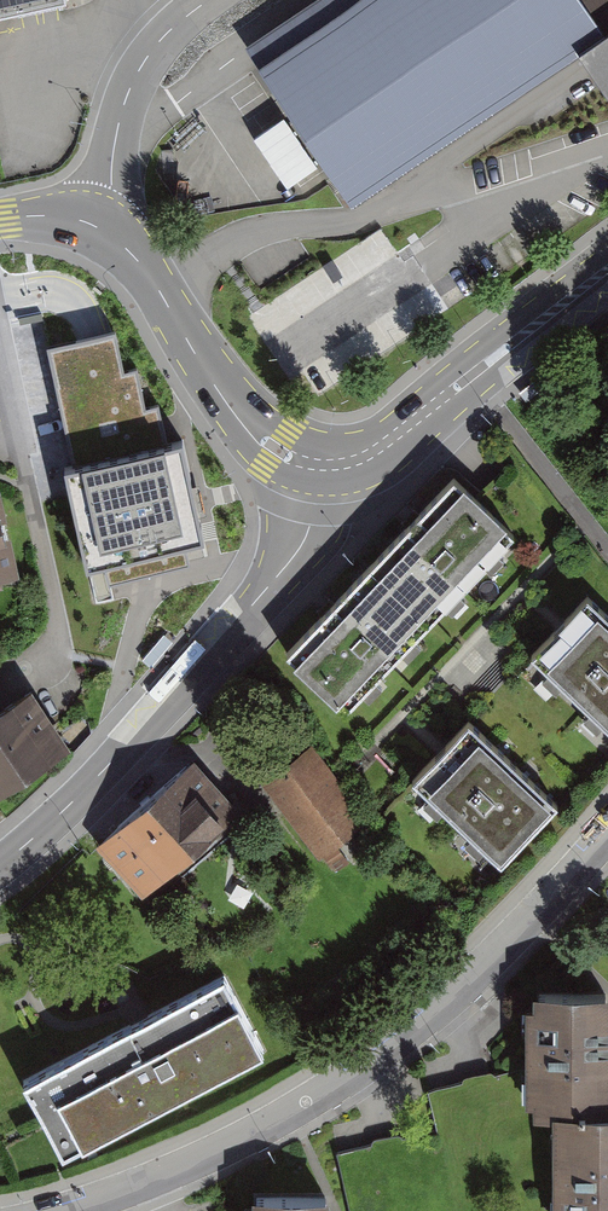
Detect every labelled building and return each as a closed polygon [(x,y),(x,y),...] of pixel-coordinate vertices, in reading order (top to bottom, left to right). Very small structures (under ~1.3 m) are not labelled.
[(63,3),(62,0),(0,0),(0,16),(63,3)] [(271,82),(354,205),(581,54),(607,36),(582,0),(394,0),(271,82)] [(581,54),(607,94),(607,0),(582,0),(607,36),(581,54)] [(85,338),(49,346),(75,464),(64,466),(87,569),(103,565),(106,577),(189,559),(186,543),(203,539),(200,523),(197,524),(184,462),(187,461),(182,440),(166,444),(158,406),(147,409),(137,366),(123,369),(115,331),(100,334),(85,338)] [(535,535),(477,480),(308,658),(367,713),(535,535)] [(0,489),(0,591),(24,586),(5,488),(0,489)] [(586,603),(533,657),(607,731),(607,625),(586,603)] [(0,710),(0,794),(70,748),(31,690),(0,710)] [(469,725),(414,780),(498,864),(554,809),(469,725)] [(319,753),(267,788),(320,865),(372,829),(319,753)] [(189,755),(90,838),(138,895),(237,813),(189,755)] [(229,972),(25,1078),(65,1155),(269,1049),(229,972)] [(530,999),(528,1122),(554,1123),(552,1210),(607,1210),(607,1001),(530,999)]
